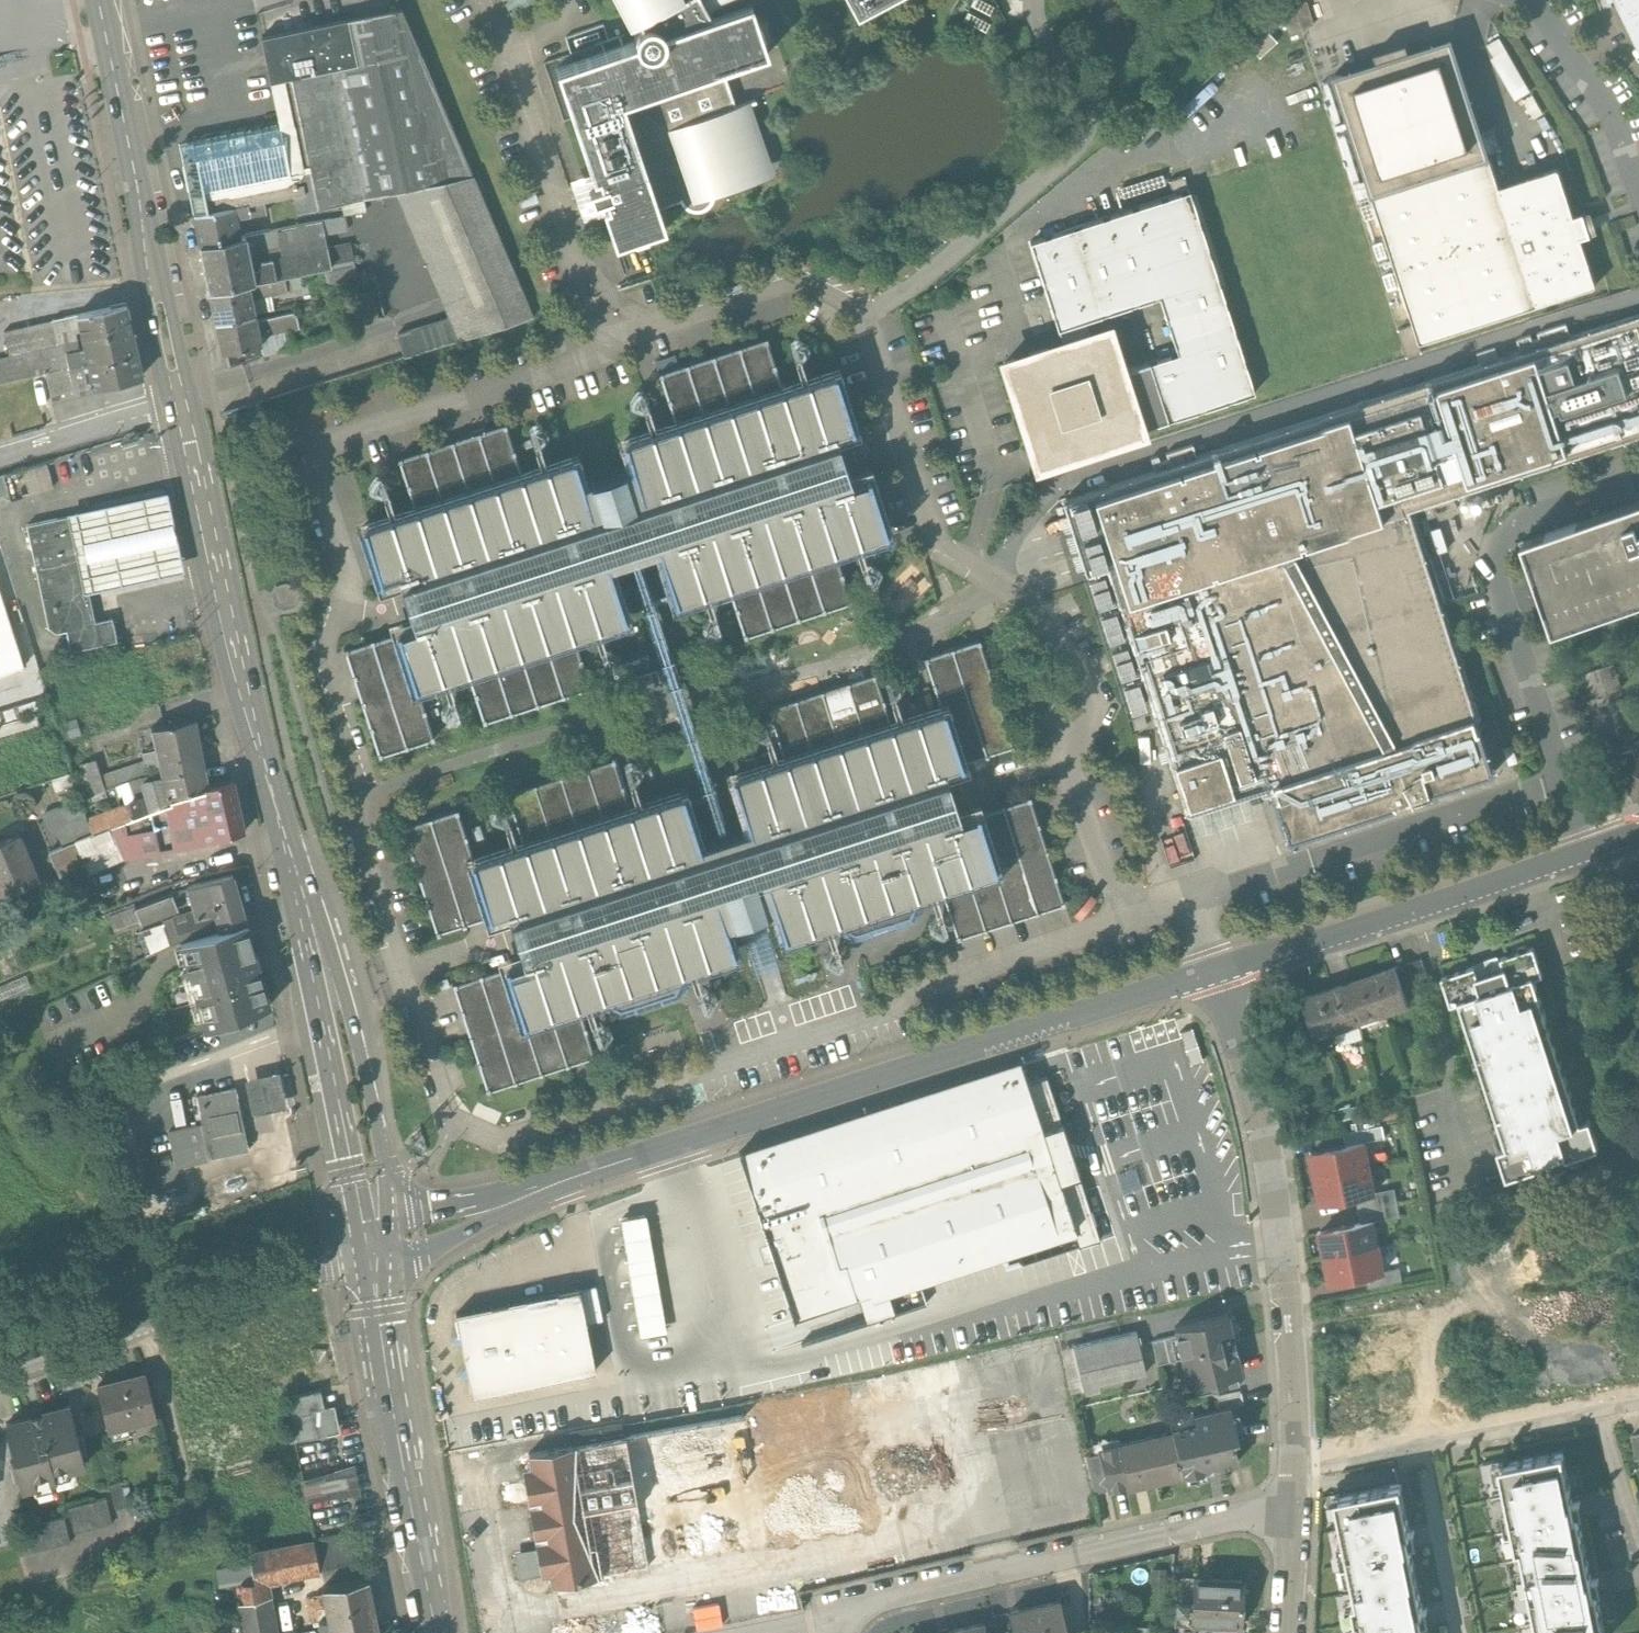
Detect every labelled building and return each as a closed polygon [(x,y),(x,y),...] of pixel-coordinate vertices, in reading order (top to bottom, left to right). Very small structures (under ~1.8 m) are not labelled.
[(634,24),(639,21),(641,25),(638,29),(635,33),(634,38),(635,43),(556,69),(593,179),(598,177),(600,184),(588,188),(593,202),(605,198),(607,205),(602,206),(615,244),(633,238),(634,240),(647,236),(647,234),(665,227),(658,207),(681,200),(684,205),(689,208),(695,210),(702,209),(707,206),(711,201),(713,195),(713,189),(738,180),(736,175),(756,169),(754,164),(764,160),(745,103),(735,106),(723,69),(768,54),(762,35),(764,34),(760,21),(757,22),(751,3),(711,17),(706,8),(722,0),(621,0),(634,24)] [(856,15),(883,0),(848,0),(856,15)] [(1601,11),(1613,8),(1611,0),(1598,0),(1601,11)] [(1635,28),(1638,37),(1638,0),(1621,0),(1635,28)] [(1314,24),(1306,1),(1294,5),(1301,28),(1314,24)] [(1294,5),(1281,9),(1289,33),(1301,28),(1294,5)] [(401,9),(262,38),(279,126),(180,145),(193,212),(246,202),(264,198),(293,192),(298,211),(396,191),(425,258),(432,254),(458,315),(398,334),(405,356),(532,316),(401,9)] [(1502,34),(1487,42),(1515,97),(1530,89),(1502,34)] [(1500,186),(1491,158),(1492,157),(1490,152),(1502,148),(1494,126),(1483,130),(1453,36),(1409,50),(1407,43),(1375,53),(1378,61),(1333,75),(1372,196),(1373,196),(1421,342),(1597,285),(1582,237),(1592,234),(1584,212),(1575,215),(1559,167),(1500,186)] [(1188,190),(1029,241),(1057,329),(1085,320),(1158,296),(1176,352),(1121,370),(1107,328),(1089,334),(1062,343),(1003,362),(1037,465),(1140,432),(1139,429),(1254,392),(1188,190)] [(264,198),(246,202),(248,213),(249,215),(266,212),(264,198)] [(246,202),(193,212),(200,245),(239,237),(235,216),(248,213),(246,202)] [(345,216),(321,221),(324,235),(347,230),(345,216)] [(278,229),(246,236),(248,250),(280,244),(278,229)] [(239,237),(200,245),(209,290),(255,281),(252,270),(248,250),(246,236),(239,237)] [(350,243),(261,261),(258,265),(259,269),(252,270),(255,281),(284,275),(300,272),(331,266),(353,261),(350,243)] [(353,261),(331,266),(333,277),(356,273),(353,261)] [(300,272),(284,275),(287,291),(302,288),(300,272)] [(255,281),(209,290),(215,321),(255,313),(254,311),(276,307),(273,294),(287,291),(284,275),(255,281)] [(380,315),(378,290),(355,292),(357,317),(380,315)] [(85,345),(133,334),(126,302),(78,312),(82,330),(85,345)] [(54,318),(54,320),(60,345),(10,356),(0,358),(0,383),(47,372),(52,394),(94,385),(86,349),(81,350),(77,331),(82,330),(78,312),(54,318)] [(255,313),(215,321),(221,352),(226,351),(261,344),(260,337),(299,329),(296,312),(256,320),(255,313)] [(1196,457),(1192,444),(1166,453),(1167,459),(1157,462),(1155,456),(1150,458),(1154,471),(1063,500),(1062,502),(1062,503),(1085,572),(1087,573),(1106,567),(1184,811),(1185,812),(1187,813),(1259,789),(1260,791),(1260,792),(1262,793),(1272,790),(1274,795),(1272,796),(1285,839),(1392,804),(1391,803),(1411,796),(1432,790),(1432,791),(1497,770),(1483,728),(1480,729),(1478,723),(1480,722),(1480,721),(1411,508),(1638,434),(1638,314),(1571,336),(1567,323),(1538,332),(1540,338),(1533,340),(1531,335),(1518,339),(1522,352),(1196,457)] [(54,320),(4,331),(10,356),(60,345),(54,320)] [(1085,320),(1057,329),(1062,343),(1089,334),(1085,320)] [(142,374),(133,334),(85,345),(86,349),(94,385),(142,374)] [(766,335),(658,370),(675,422),(522,472),(505,420),(397,455),(414,507),(362,524),(380,580),(400,573),(410,605),(416,621),(343,645),(378,753),(434,735),(417,683),(466,667),(482,719),(590,685),(574,632),(643,610),(654,607),(726,583),(743,635),(851,600),(834,548),(887,531),(869,475),(848,482),(843,465),(832,434),(853,427),(835,371),(783,388),(766,335)] [(263,355),(261,344),(226,351),(229,366),(263,355)] [(45,462),(21,470),(27,493),(52,486),(45,462)] [(0,473),(0,495),(8,492),(2,473),(0,473)] [(1495,490),(1470,498),(1474,510),(1499,502),(1495,490)] [(1523,538),(1542,592),(1554,628),(1638,598),(1638,498),(1523,538)] [(165,499),(77,518),(92,586),(180,567),(165,499)] [(1455,499),(1433,506),(1436,514),(1458,507),(1455,499)] [(1433,506),(1416,511),(1419,520),(1435,515),(1433,506)] [(71,514),(26,523),(48,626),(56,631),(66,629),(70,649),(115,640),(110,618),(94,621),(87,589),(92,586),(77,518),(71,514)] [(1428,518),(1419,521),(1423,532),(1431,529),(1428,518)] [(1439,551),(1432,530),(1423,533),(1430,554),(1439,551)] [(24,665),(0,590),(0,673),(24,665)] [(654,607),(643,610),(673,700),(701,787),(711,784),(684,698),(654,607)] [(796,698),(793,699),(770,707),(770,706),(767,707),(768,711),(776,733),(775,733),(776,737),(777,737),(782,753),(781,753),(784,761),(761,768),(761,767),(757,768),(758,769),(735,777),(735,775),(711,784),(701,787),(679,793),(680,795),(657,802),(657,801),(653,802),(654,803),(631,810),(628,802),(623,787),(622,783),(615,761),(614,757),(610,758),(588,766),(588,765),(584,766),(584,767),(562,774),(561,774),(558,775),(536,782),(535,782),(532,783),(532,784),(509,791),(509,790),(506,792),(507,796),(508,796),(515,817),(514,818),(515,822),(516,822),(521,837),(520,837),(523,845),(501,853),(500,851),(496,852),(497,854),(474,861),(474,860),(473,860),(466,838),(467,837),(466,833),(465,834),(458,812),(458,811),(457,807),(454,808),(454,809),(431,816),(427,817),(405,825),(405,824),(401,825),(403,829),(410,851),(411,855),(412,855),(419,877),(418,878),(419,882),(420,882),(427,903),(427,904),(428,908),(435,930),(436,934),(440,933),(439,930),(461,923),(462,925),(466,924),(465,922),(487,914),(488,917),(492,916),(491,913),(506,908),(507,911),(509,910),(517,936),(525,958),(522,959),(523,962),(508,966),(508,964),(504,965),(505,968),(482,975),(481,972),(478,973),(478,975),(456,982),(455,981),(452,982),(453,986),(455,985),(462,1007),(460,1008),(461,1012),(463,1012),(470,1034),(469,1034),(470,1038),(478,1060),(477,1060),(478,1064),(479,1064),(486,1086),(485,1086),(487,1090),(490,1089),(513,1081),(513,1082),(516,1081),(516,1080),(539,1073),(543,1072),(542,1072),(565,1065),(569,1064),(568,1062),(591,1055),(591,1057),(595,1055),(593,1051),(586,1030),(586,1029),(585,1025),(580,1010),(578,1002),(600,995),(603,1003),(603,1002),(606,1009),(620,1017),(679,998),(686,984),(684,976),(685,976),(682,968),(705,961),(705,962),(709,961),(708,960),(731,953),(731,954),(787,936),(787,935),(809,927),(810,928),(813,927),(813,926),(835,919),(838,927),(841,934),(855,941),(914,922),(922,908),(919,901),(920,900),(917,892),(939,885),(942,893),(943,893),(948,908),(947,909),(948,913),(949,913),(956,935),(955,935),(957,939),(960,938),(960,936),(982,929),(983,930),(986,929),(986,928),(1008,920),(1009,922),(1012,921),(1012,920),(1035,913),(1035,914),(1038,912),(1061,905),(1065,904),(1063,900),(1062,900),(1055,878),(1056,878),(1055,874),(1053,874),(1046,852),(1048,852),(1046,848),(1045,848),(1038,826),(1039,826),(1038,822),(1037,822),(1029,800),(1031,799),(1030,795),(1026,796),(1027,798),(1004,805),(1004,804),(1000,805),(1001,808),(978,815),(977,812),(974,813),(975,816),(960,821),(959,818),(957,819),(950,798),(941,771),(943,770),(943,767),(958,762),(958,765),(962,764),(961,761),(984,754),(984,757),(988,756),(987,753),(1010,746),(1010,748),(1014,747),(1013,743),(1012,743),(1005,721),(1006,721),(1004,717),(997,695),(996,691),(995,691),(988,669),(989,669),(987,665),(980,643),(979,639),(975,640),(976,640),(953,648),(953,647),(949,648),(950,650),(927,657),(927,656),(923,657),(925,661),(932,683),(933,687),(934,687),(941,709),(940,709),(941,710),(918,718),(918,716),(914,717),(915,719),(892,726),(889,718),(884,703),(883,698),(883,699),(875,677),(876,676),(875,672),(871,674),(872,675),(849,682),(848,681),(845,682),(845,683),(823,690),(822,689),(819,690),(819,691),(796,698)] [(648,651),(621,660),(625,673),(652,664),(648,651)] [(1614,664),(1600,669),(1608,692),(1622,687),(1614,664)] [(1600,669),(1572,679),(1580,702),(1608,692),(1600,669)] [(193,721),(151,729),(155,752),(149,753),(151,766),(159,764),(161,772),(162,778),(203,769),(193,721)] [(1635,742),(1637,747),(1622,753),(1625,762),(1617,765),(1623,782),(1630,779),(1636,795),(1638,794),(1638,741),(1635,742)] [(96,762),(80,765),(85,786),(81,787),(82,791),(86,790),(88,796),(104,792),(96,762)] [(161,772),(153,773),(154,781),(142,783),(146,799),(149,810),(150,811),(170,803),(168,800),(202,787),(203,788),(206,787),(203,769),(162,778),(161,772)] [(71,775),(50,782),(54,792),(62,789),(65,797),(68,797),(71,804),(78,801),(79,800),(71,775)] [(202,787),(168,800),(170,803),(150,811),(149,810),(127,819),(134,831),(136,830),(146,851),(149,855),(245,831),(234,780),(207,787),(206,787),(203,788),(202,787)] [(146,799),(86,821),(90,833),(106,827),(127,819),(149,810),(146,799)] [(71,804),(43,815),(48,829),(56,826),(63,845),(90,834),(90,833),(86,821),(78,801),(71,804)] [(127,819),(106,827),(122,861),(146,851),(136,830),(134,831),(127,819)] [(90,833),(90,834),(63,845),(49,852),(53,865),(77,856),(86,876),(122,861),(106,827),(90,833)] [(0,844),(0,898),(37,881),(18,836),(0,844)] [(233,874),(188,888),(196,912),(186,915),(188,921),(177,925),(182,943),(246,923),(233,874)] [(173,895),(136,909),(142,924),(179,910),(173,895)] [(182,943),(180,944),(185,959),(190,973),(182,976),(187,991),(193,989),(206,1030),(272,1005),(260,967),(262,967),(258,954),(257,954),(251,938),(246,923),(182,943)] [(1475,966),(1441,977),(1451,1005),(1460,1002),(1506,1147),(1497,1149),(1507,1178),(1540,1167),(1538,1162),(1564,1154),(1566,1159),(1599,1148),(1590,1120),(1581,1122),(1534,978),(1542,975),(1533,947),(1500,958),(1503,967),(1478,976),(1475,966)] [(1422,959),(1396,967),(1404,991),(1429,982),(1422,959)] [(1383,972),(1310,996),(1309,995),(1298,998),(1310,1036),(1340,1027),(1340,1026),(1378,1014),(1408,1004),(1404,991),(1396,967),(1383,971),(1383,972)] [(151,1049),(157,1067),(216,1049),(211,1032),(151,1049)] [(1020,1063),(740,1153),(794,1319),(853,1299),(1072,1228),(1044,1139),(1020,1063)] [(279,1073),(245,1080),(253,1116),(286,1109),(279,1073)] [(236,1089),(197,1097),(211,1160),(250,1151),(236,1089)] [(1382,1126),(1344,1133),(1346,1146),(1364,1143),(1385,1138),(1382,1126)] [(1346,1146),(1311,1153),(1316,1179),(1369,1168),(1364,1143),(1346,1146)] [(1369,1168),(1316,1179),(1321,1204),(1356,1197),(1374,1193),(1369,1168)] [(1394,1189),(1381,1192),(1383,1205),(1397,1203),(1394,1189)] [(1374,1193),(1356,1197),(1359,1210),(1383,1205),(1381,1192),(1374,1193)] [(1397,1203),(1383,1205),(1386,1219),(1399,1216),(1397,1203)] [(1383,1205),(1359,1210),(1361,1224),(1374,1221),(1386,1219),(1383,1205)] [(639,1327),(640,1338),(665,1333),(664,1323),(660,1301),(656,1281),(650,1246),(647,1227),(645,1216),(620,1220),(622,1231),(625,1250),(631,1285),(635,1306),(639,1327)] [(1361,1224),(1320,1232),(1325,1257),(1379,1247),(1374,1221),(1361,1224)] [(1379,1247),(1325,1257),(1330,1283),(1365,1276),(1384,1272),(1379,1247)] [(1384,1272),(1365,1276),(1368,1289),(1402,1282),(1400,1269),(1384,1272)] [(542,1382),(595,1371),(586,1324),(603,1320),(596,1286),(579,1289),(557,1294),(557,1292),(525,1299),(525,1300),(542,1382)] [(525,1300),(456,1314),(459,1331),(453,1339),(462,1344),(466,1365),(460,1373),(468,1379),(472,1395),(542,1382),(525,1300)] [(1227,1316),(1174,1328),(1176,1336),(1182,1359),(1187,1385),(1213,1379),(1236,1374),(1229,1341),(1233,1340),(1227,1316)] [(1136,1332),(1074,1347),(1085,1394),(1100,1390),(1098,1384),(1145,1373),(1136,1332)] [(1176,1336),(1152,1342),(1157,1365),(1182,1359),(1176,1336)] [(875,1397),(959,1384),(956,1362),(871,1375),(875,1397)] [(146,1374),(99,1385),(110,1428),(156,1416),(146,1374)] [(1236,1374),(1213,1379),(1216,1391),(1239,1386),(1236,1374)] [(291,1395),(296,1422),(290,1423),(293,1438),(337,1428),(333,1407),(325,1408),(321,1388),(291,1395)] [(1240,1392),(1217,1397),(1220,1409),(1229,1407),(1243,1404),(1240,1392)] [(534,1579),(867,1530),(847,1395),(514,1444),(534,1579)] [(71,1406),(43,1413),(43,1411),(32,1414),(33,1418),(6,1424),(16,1463),(10,1465),(13,1478),(19,1477),(22,1492),(35,1488),(37,1498),(58,1493),(55,1484),(77,1478),(75,1471),(86,1468),(83,1455),(88,1454),(84,1439),(79,1440),(71,1406)] [(1220,1409),(1194,1415),(1196,1427),(1172,1432),(1172,1433),(1181,1474),(1181,1475),(1237,1463),(1232,1439),(1236,1438),(1229,1407),(1220,1409)] [(1172,1433),(1099,1450),(1100,1454),(1108,1490),(1127,1486),(1127,1488),(1147,1483),(1147,1481),(1181,1474),(1172,1433)] [(1523,1559),(1585,1546),(1579,1517),(1584,1516),(1580,1500),(1573,1502),(1563,1452),(1504,1464),(1507,1477),(1502,1478),(1510,1516),(1514,1515),(1523,1559)] [(1100,1454),(1086,1457),(1095,1493),(1108,1490),(1100,1454)] [(355,1466),(304,1482),(307,1501),(360,1495),(355,1466)] [(123,1482),(111,1485),(117,1510),(129,1507),(123,1482)] [(1355,1593),(1417,1580),(1410,1547),(1417,1546),(1414,1531),(1410,1532),(1401,1485),(1340,1498),(1343,1510),(1338,1511),(1346,1550),(1350,1549),(1356,1578),(1352,1579),(1355,1593)] [(109,1500),(69,1510),(76,1536),(115,1527),(109,1500)] [(64,1519),(14,1531),(20,1558),(71,1545),(64,1519)] [(359,1533),(250,1552),(254,1574),(249,1575),(250,1581),(266,1578),(307,1572),(364,1561),(359,1533)] [(1523,1559),(1526,1572),(1530,1571),(1536,1601),(1531,1602),(1538,1632),(1606,1632),(1597,1594),(1602,1593),(1599,1577),(1591,1579),(1585,1546),(1523,1559)] [(324,1588),(331,1620),(320,1622),(322,1632),(379,1632),(367,1576),(363,1577),(364,1580),(324,1588)] [(250,1581),(241,1583),(245,1602),(270,1597),(266,1578),(250,1581)] [(1242,1580),(1193,1578),(1192,1603),(1191,1622),(1192,1622),(1211,1623),(1211,1618),(1238,1619),(1238,1624),(1239,1624),(1242,1580)] [(1355,1593),(1357,1603),(1352,1604),(1353,1606),(1357,1605),(1363,1632),(1424,1632),(1423,1625),(1430,1624),(1427,1609),(1423,1610),(1417,1580),(1355,1593)] [(270,1597),(245,1602),(240,1603),(246,1632),(278,1632),(270,1597)] [(694,1626),(707,1624),(704,1599),(691,1601),(694,1626)] [(1008,1613),(1013,1632),(1067,1632),(1059,1602),(1008,1613)] [(1192,1603),(1178,1602),(1177,1629),(1192,1630),(1192,1622),(1191,1622),(1192,1603)] [(944,1632),(985,1632),(983,1624),(944,1632)]
